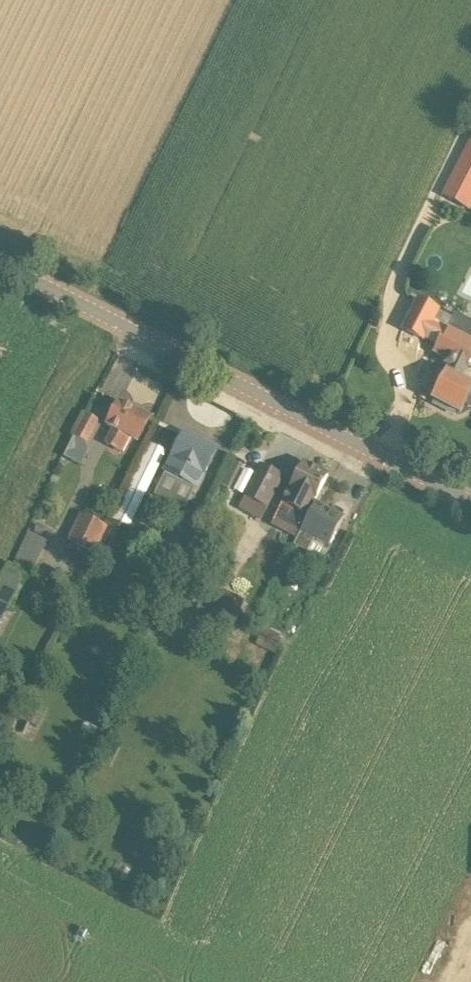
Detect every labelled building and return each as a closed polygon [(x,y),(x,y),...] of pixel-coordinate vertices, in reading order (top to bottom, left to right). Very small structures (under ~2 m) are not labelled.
[(446,198),(470,210),(470,146),(446,198)] [(445,333),(434,354),(452,363),(433,401),(459,415),(470,392),(470,385),(461,380),(470,361),(470,346),(445,333)] [(106,445),(123,453),(131,438),(138,442),(150,420),(119,404),(108,426),(114,430),(106,445)] [(87,445),(99,421),(87,415),(74,438),(87,445)] [(216,451),(184,435),(165,473),(197,490),(204,477),(216,451)] [(108,529),(102,541),(118,550),(166,454),(149,446),(108,529)] [(299,513),(309,517),(316,504),(314,503),(328,476),(304,464),(291,490),(290,490),(283,504),(284,505),(279,514),(281,519),(290,523),(295,522),(299,513)] [(266,508),(282,478),(260,467),(244,497),(266,508)] [(344,519),(316,504),(309,517),(294,546),(308,554),(316,539),(329,546),(344,519)] [(81,515),(68,542),(95,556),(102,541),(108,529),(81,515)] [(12,562),(31,570),(45,538),(26,530),(12,562)] [(11,567),(10,567),(0,588),(0,606),(11,611),(28,575),(11,567)] [(241,601),(223,592),(211,617),(229,626),(241,601)] [(276,655),(286,635),(261,622),(251,642),(276,655)]
